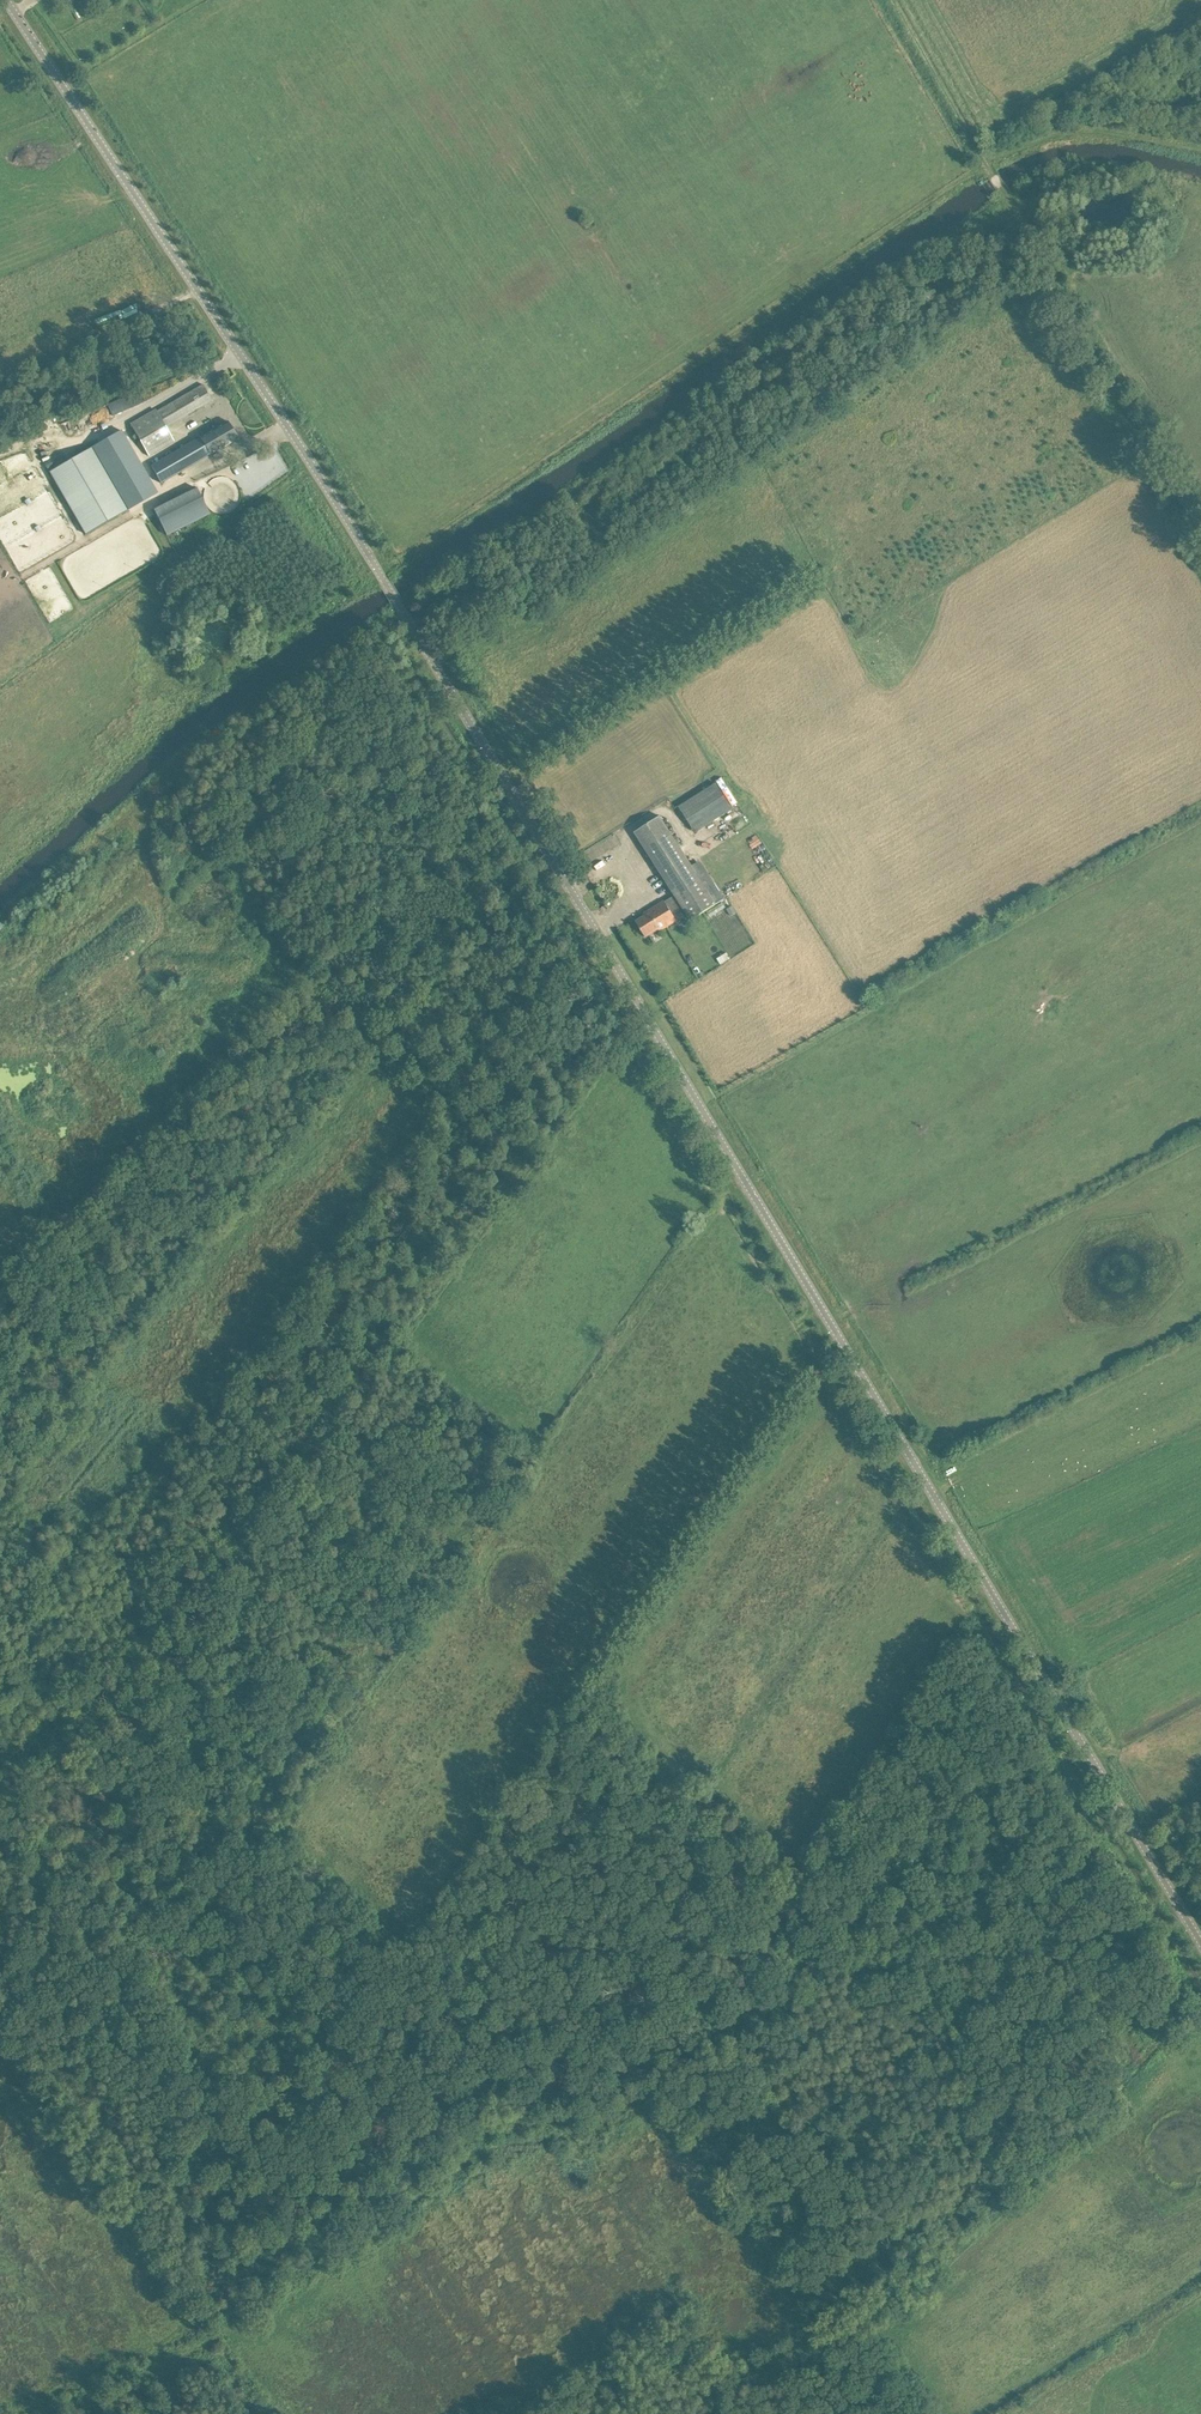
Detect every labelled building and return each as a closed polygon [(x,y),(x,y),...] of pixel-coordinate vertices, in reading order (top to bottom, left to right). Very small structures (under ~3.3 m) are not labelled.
[(174,441),(166,427),(212,400),(203,384),(157,411),(156,410),(130,425),(149,456),(174,441)] [(200,461),(211,455),(238,439),(228,421),(190,443),(200,461)] [(82,528),(85,534),(127,509),(128,509),(92,446),(49,471),(82,528)] [(168,535),(216,512),(203,485),(155,508),(168,535)] [(683,803),(699,831),(741,806),(726,779),(683,803)] [(691,920),(716,904),(660,816),(636,831),(675,895),(665,901),(664,901),(649,910),(650,913),(636,921),(645,937),(658,929),(660,931),(677,920),(687,914),(691,920)] [(734,884),(725,891),(735,905),(744,899),(734,884)]
